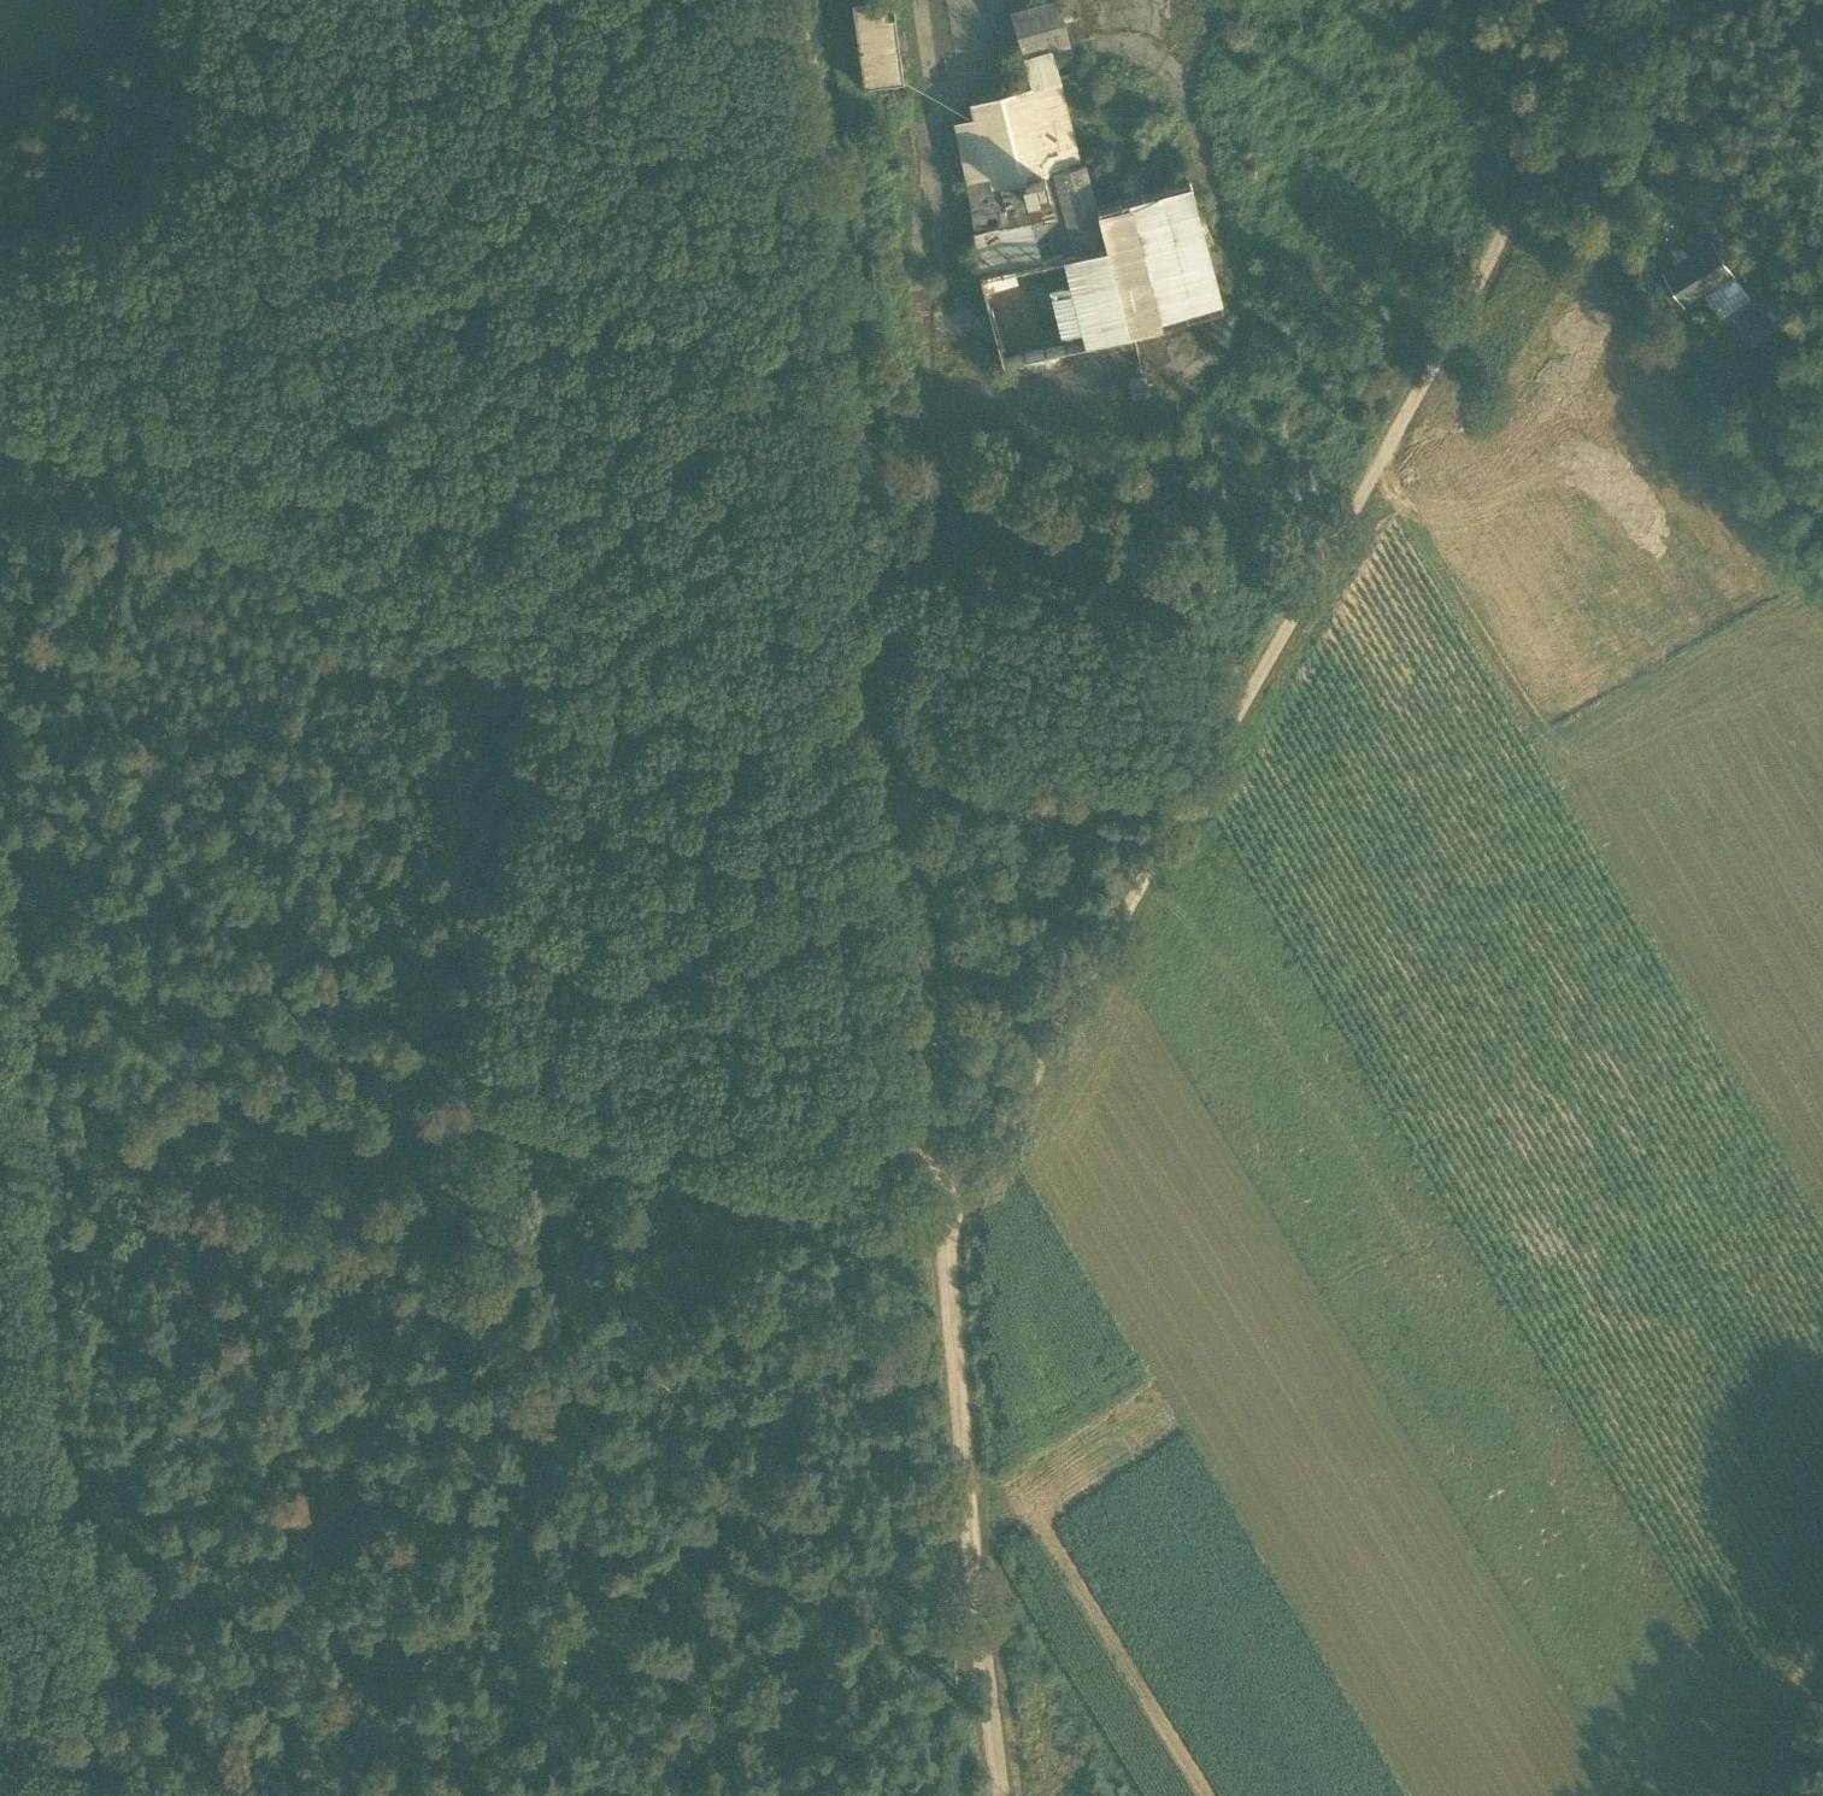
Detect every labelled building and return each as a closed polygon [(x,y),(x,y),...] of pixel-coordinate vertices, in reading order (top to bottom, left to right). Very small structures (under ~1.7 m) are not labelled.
[(864,83),(902,77),(892,11),(887,12),(886,0),(853,0),(864,83)] [(1023,55),(1052,47),(1070,42),(1058,0),(1040,0),(1010,9),(1023,55)] [(1023,55),(1031,83),(1060,75),(1052,47),(1023,55)] [(970,196),(979,273),(1107,240),(1096,198),(1085,154),(1081,155),(1060,75),(1031,83),(972,98),(976,117),(956,122),(969,196),(970,196)] [(1188,174),(1096,198),(1107,240),(979,273),(1002,360),(1031,352),(1221,304),(1188,174)] [(1665,272),(1686,305),(1704,293),(1735,273),(1714,241),(1665,272)] [(1745,290),(1735,273),(1704,293),(1715,310),(1745,290)] [(1210,312),(1206,310),(1201,311),(1198,315),(1198,320),(1202,323),(1207,324),(1211,321),(1212,316),(1210,312)] [(1204,339),(1208,341),(1212,340),(1214,337),(1214,332),(1211,330),(1207,329),(1204,331),(1202,335),(1204,339)] [(1150,394),(1146,378),(1129,383),(1133,398),(1150,394)]
